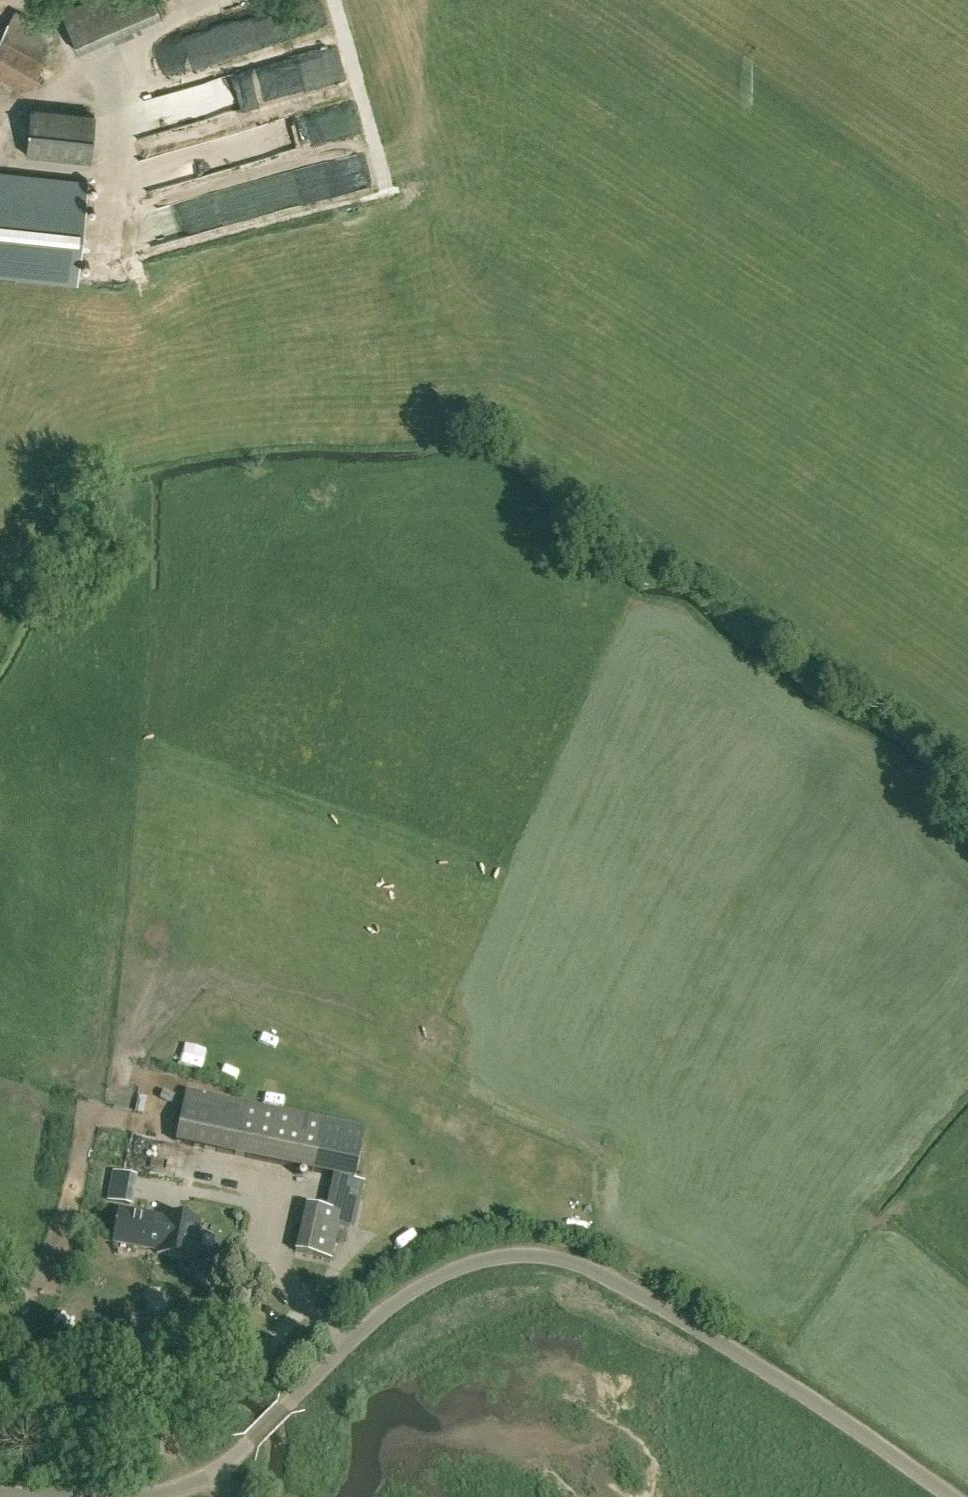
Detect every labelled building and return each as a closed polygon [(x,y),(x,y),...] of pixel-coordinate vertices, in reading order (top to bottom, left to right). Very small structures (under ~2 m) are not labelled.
[(87,54),(170,18),(162,0),(84,0),(67,8),(87,54)] [(191,23),(200,46),(258,21),(249,0),(245,0),(191,23)] [(0,36),(0,77),(20,89),(40,54),(2,32),(0,36)] [(333,51),(260,73),(269,102),(342,80),(333,51)] [(90,161),(95,115),(31,109),(26,155),(90,161)] [(297,146),(296,127),(267,128),(268,148),(297,146)] [(75,283),(86,181),(0,172),(0,274),(75,283)] [(187,1092),(177,1143),(332,1175),(351,1179),(362,1129),(323,1120),(187,1092)] [(296,1252),(331,1260),(336,1240),(346,1242),(349,1226),(354,1228),(364,1183),(351,1179),(332,1175),(325,1207),(307,1203),(296,1252)] [(135,1191),(110,1186),(106,1201),(132,1206),(135,1191)] [(164,1216),(163,1219),(119,1211),(114,1243),(157,1251),(157,1254),(192,1261),(199,1222),(164,1216)]
